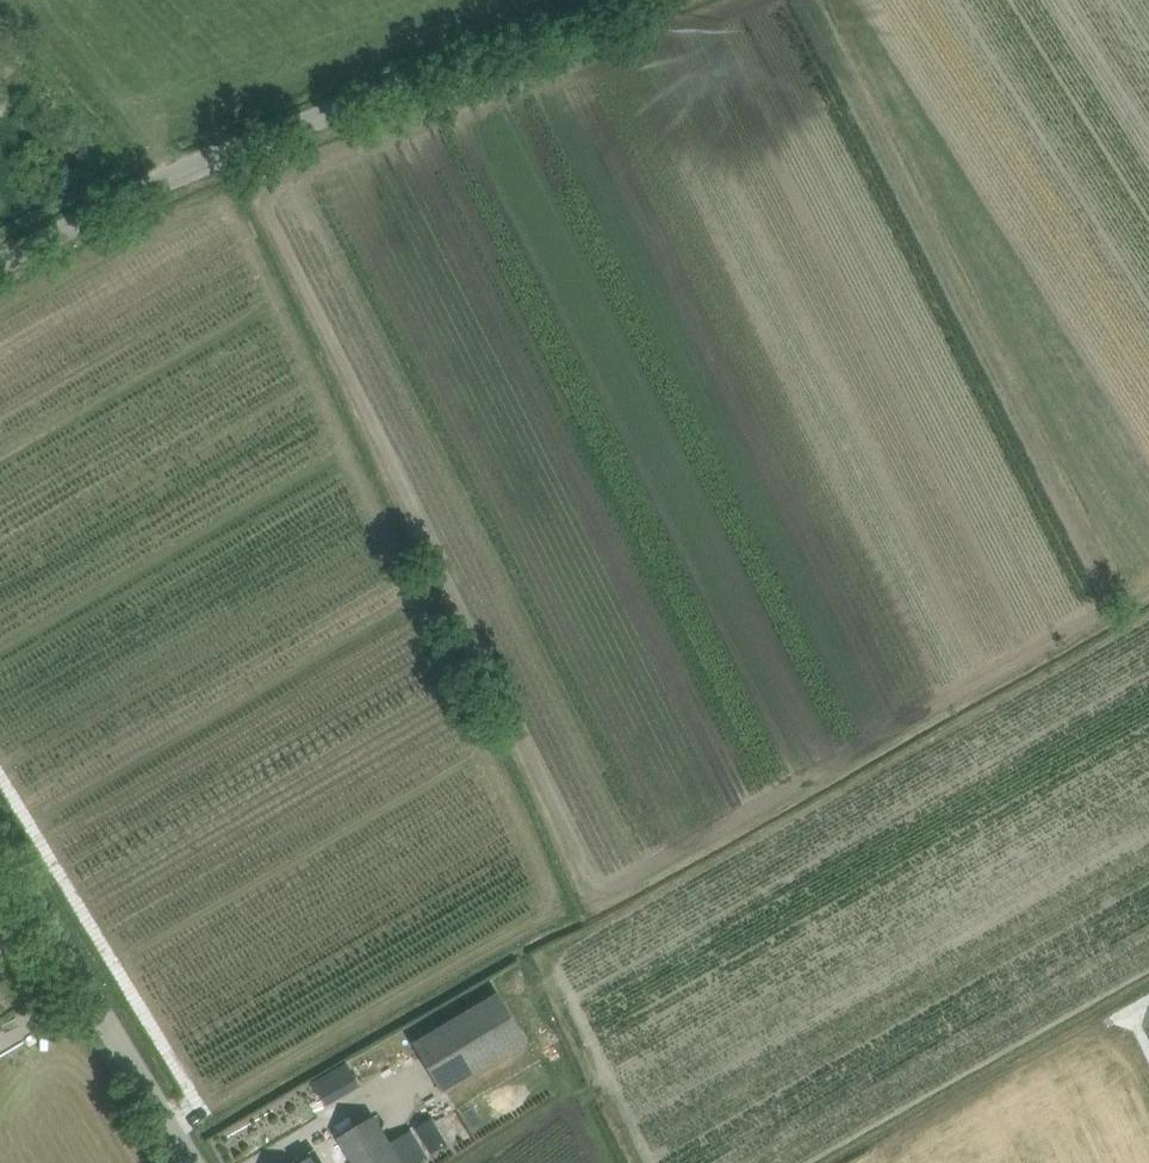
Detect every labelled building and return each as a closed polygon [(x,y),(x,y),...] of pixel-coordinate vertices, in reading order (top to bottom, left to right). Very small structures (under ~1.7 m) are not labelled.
[(413,1043),(442,1092),(527,1041),(497,992),(413,1043)] [(347,1063),(313,1082),(327,1105),(360,1086),(347,1063)] [(427,1156),(411,1128),(389,1141),(374,1116),(357,1125),(337,1138),(352,1162),(416,1162),(427,1156)] [(429,1153),(447,1143),(432,1117),(414,1127),(429,1153)] [(316,1151),(295,1162),(323,1162),(316,1151)]
